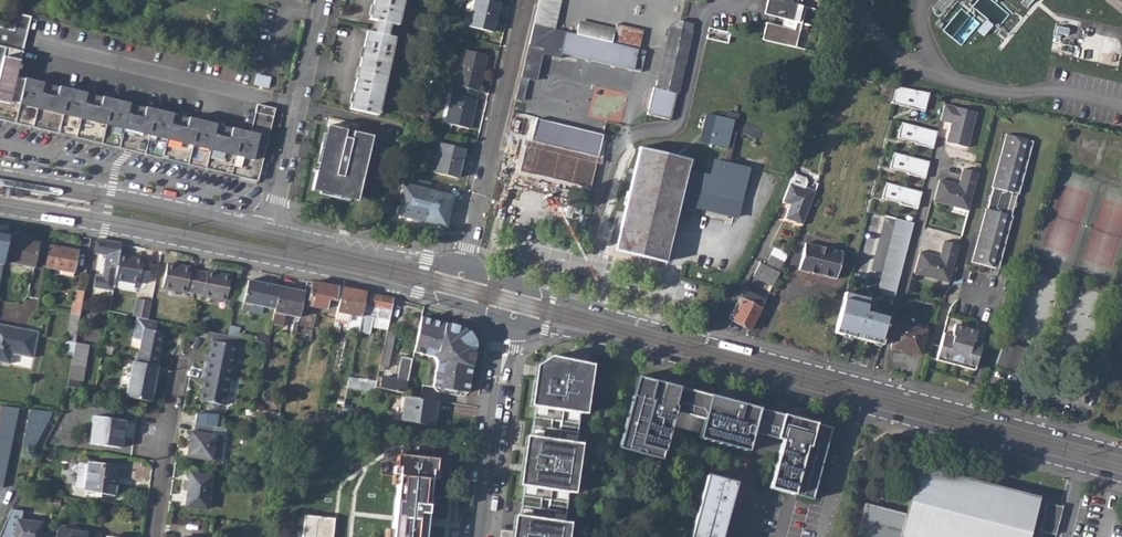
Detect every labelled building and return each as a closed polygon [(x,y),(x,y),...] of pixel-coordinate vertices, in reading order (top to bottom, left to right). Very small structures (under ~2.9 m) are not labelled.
[(380,114),(397,35),(389,33),(392,21),(399,23),(404,0),(375,0),(372,17),(379,18),(377,31),(369,29),(352,107),(380,114)] [(492,0),(468,0),(466,9),(473,11),(469,25),(493,31),(500,2),(492,0)] [(774,0),(765,0),(762,15),(782,20),(800,24),(804,7),(798,6),(774,0)] [(932,6),(942,16),(957,0),(938,0),(932,6)] [(16,13),(12,31),(21,34),(26,16),(16,13)] [(794,49),(800,24),(782,20),(781,25),(765,22),(761,41),(794,49)] [(670,30),(658,90),(654,88),(648,116),(672,121),(692,26),(677,23),(675,31),(670,30)] [(562,54),(631,70),(636,50),(619,46),(611,44),(613,33),(602,31),(602,28),(590,25),(589,28),(578,25),(575,36),(552,31),(548,49),(552,55),(560,59),(562,54)] [(729,34),(708,29),(705,40),(727,45),(729,34)] [(258,180),(267,145),(269,138),(276,109),(256,104),(249,133),(15,78),(22,51),(0,46),(0,118),(16,122),(258,180)] [(459,84),(479,89),(487,54),(464,48),(455,84),(459,84)] [(636,50),(631,70),(641,73),(645,52),(636,50)] [(479,89),(459,84),(457,94),(453,92),(446,121),(469,127),(479,89)] [(885,85),(881,100),(890,102),(894,87),(885,85)] [(891,104),(923,112),(928,94),(895,86),(891,104)] [(975,113),(943,105),(939,121),(949,123),(944,142),(966,148),(975,113)] [(698,139),(725,145),(729,128),(735,129),(737,121),(735,120),(737,113),(725,110),(723,118),(705,113),(698,139)] [(604,133),(537,119),(531,144),(599,157),(604,133)] [(753,127),(737,121),(735,129),(735,130),(759,141),(764,133),(753,127)] [(932,147),(936,132),(900,123),(896,138),(932,147)] [(314,188),(360,199),(374,134),(328,124),(314,188)] [(725,145),(722,160),(728,161),(735,130),(735,129),(729,128),(725,145)] [(998,269),(1013,216),(1011,216),(1013,208),(1015,209),(1017,203),(1015,203),(1018,195),(1019,195),(1033,142),(1006,134),(992,188),(993,188),(991,196),(990,196),(988,201),(990,202),(988,210),(986,209),(971,262),(991,267),(998,269)] [(434,171),(457,177),(464,147),(442,141),(434,171)] [(617,249),(667,261),(677,216),(679,216),(682,202),(680,202),(684,185),(687,169),(690,159),(670,154),(670,152),(659,150),(659,151),(640,147),(630,190),(628,190),(625,204),(627,204),(617,249)] [(924,178),(928,162),(892,153),(888,168),(906,173),(906,174),(924,178)] [(710,174),(687,169),(684,185),(680,202),(682,202),(738,214),(748,166),(728,161),(722,160),(714,158),(710,174)] [(968,209),(979,171),(963,167),(959,183),(940,178),(934,200),(968,209)] [(780,215),(800,224),(814,191),(806,187),(809,180),(791,172),(787,182),(779,198),(787,201),(780,215)] [(452,195),(402,183),(395,213),(445,225),(452,195)] [(916,209),(920,192),(885,183),(880,198),(899,203),(898,204),(916,209)] [(24,192),(0,188),(0,194),(23,198),(24,192)] [(895,218),(879,282),(893,285),(909,222),(895,218)] [(882,295),(893,297),(912,223),(909,222),(893,285),(879,282),(878,286),(878,290),(879,291),(880,293),(881,294),(882,295)] [(8,236),(9,235),(0,234),(0,279),(3,261),(8,236)] [(34,267),(39,243),(8,236),(3,261),(34,267)] [(105,254),(101,276),(98,275),(95,275),(93,288),(113,291),(115,279),(119,255),(121,243),(98,239),(95,253),(105,254)] [(948,281),(959,244),(944,240),(939,256),(920,250),(914,272),(948,281)] [(798,268),(836,278),(843,251),(806,241),(798,268)] [(78,250),(50,245),(46,267),(61,270),(74,272),(78,250)] [(766,264),(779,271),(780,270),(784,260),(771,254),(766,264)] [(143,259),(119,255),(115,279),(138,283),(139,281),(147,283),(151,262),(142,261),(143,259)] [(755,272),(774,282),(779,271),(766,264),(760,261),(755,272)] [(162,287),(186,292),(186,291),(195,292),(199,271),(190,270),(190,268),(167,263),(162,287)] [(202,295),(226,300),(231,277),(207,272),(207,273),(199,271),(195,292),(202,294),(202,295)] [(243,302),(274,308),(279,286),(248,280),(247,283),(245,292),(243,302)] [(326,309),(328,299),(335,300),(337,286),(307,281),(304,291),(302,304),(326,309)] [(238,282),(235,300),(243,302),(245,292),(247,283),(238,282)] [(304,291),(279,286),(274,308),(271,323),(283,325),(285,315),(299,317),(300,312),(302,304),(304,291)] [(362,314),(364,303),(366,292),(341,287),(335,319),(342,320),(348,321),(360,324),(362,314)] [(731,319),(751,328),(758,312),(765,299),(744,288),(737,300),(740,302),(731,319)] [(75,290),(71,313),(80,315),(84,292),(75,290)] [(873,342),(881,344),(888,317),(880,315),(864,311),(868,297),(844,291),(833,332),(852,337),(852,336),(859,338),(873,342)] [(374,317),(389,320),(394,298),(371,293),(368,304),(364,303),(362,314),(360,324),(359,331),(370,334),(371,327),(374,317)] [(148,319),(151,302),(136,299),(133,316),(137,317),(148,319)] [(315,315),(300,312),(299,317),(298,325),(313,328),(315,315)] [(75,342),(80,315),(71,313),(70,313),(66,341),(75,342)] [(134,362),(158,366),(164,332),(155,331),(157,321),(148,319),(137,317),(132,338),(141,340),(139,353),(137,352),(134,362)] [(389,320),(374,317),(371,327),(387,330),(389,320)] [(465,329),(421,317),(414,352),(434,356),(437,363),(433,387),(468,392),(475,345),(472,340),(466,343),(463,338),(468,334),(465,329)] [(339,332),(342,320),(335,319),(333,330),(339,332)] [(346,329),(358,331),(359,331),(360,324),(348,321),(347,324),(346,329)] [(890,346),(919,354),(926,330),(896,322),(890,346)] [(0,324),(0,362),(10,364),(12,354),(33,358),(38,332),(0,324)] [(976,330),(954,324),(951,334),(947,333),(943,332),(939,344),(932,342),(928,356),(973,369),(980,343),(973,341),(976,330)] [(388,367),(395,332),(387,330),(379,369),(382,370),(383,366),(388,367)] [(213,332),(211,340),(207,361),(204,361),(202,369),(205,370),(231,375),(238,337),(213,332)] [(466,343),(472,340),(468,334),(463,338),(466,343)] [(992,362),(1016,370),(1024,347),(1001,339),(992,362)] [(73,356),(75,342),(66,341),(64,354),(73,356)] [(75,342),(73,356),(71,364),(85,367),(89,345),(75,342)] [(1016,354),(1018,347),(1002,342),(995,361),(1015,368),(1017,361),(1005,357),(1007,351),(1016,354)] [(102,353),(112,355),(113,347),(104,345),(102,353)] [(405,393),(412,361),(412,358),(401,356),(397,380),(382,377),(380,388),(375,387),(374,392),(387,394),(388,389),(405,393)] [(151,401),(158,366),(134,362),(132,361),(126,396),(151,401)] [(552,362),(551,368),(542,367),(518,536),(563,536),(587,369),(552,362)] [(83,380),(85,367),(71,364),(69,378),(83,380)] [(225,405),(231,375),(205,370),(202,369),(200,378),(203,379),(199,400),(225,405)] [(347,388),(374,392),(375,387),(376,383),(372,382),(370,384),(358,382),(359,378),(349,377),(347,388)] [(811,499),(830,428),(638,377),(619,447),(650,456),(663,408),(693,416),(688,435),(747,450),(752,432),(783,440),(770,487),(811,499)] [(345,396),(344,403),(342,412),(339,425),(348,425),(352,397),(345,396)] [(401,421),(434,425),(435,416),(437,401),(428,400),(404,396),(404,401),(401,421)] [(2,406),(0,417),(0,488),(2,488),(19,408),(2,406)] [(30,409),(22,447),(30,448),(49,411),(30,409)] [(252,419),(278,421),(280,414),(253,412),(252,419)] [(304,412),(303,422),(314,423),(316,413),(304,412)] [(190,439),(187,456),(212,460),(222,461),(225,436),(214,435),(215,427),(219,427),(220,414),(195,413),(194,424),(195,424),(194,432),(191,431),(190,435),(187,434),(186,439),(190,439)] [(90,443),(121,448),(125,420),(93,416),(90,443)] [(261,436),(273,437),(274,429),(262,427),(261,436)] [(431,479),(428,478),(429,468),(413,466),(411,467),(404,455),(399,458),(403,466),(402,476),(398,475),(393,522),(377,520),(378,513),(373,512),(372,517),(362,514),(360,513),(355,513),(351,515),(346,519),(343,524),(341,531),(341,536),(425,536),(431,479)] [(84,491),(111,495),(115,495),(117,477),(114,477),(116,465),(89,461),(84,491)] [(1038,502),(917,469),(904,515),(865,504),(855,536),(857,536),(1029,536),(1038,502)] [(207,509),(211,476),(190,473),(185,506),(207,509)] [(736,482),(708,475),(692,536),(721,536),(736,482)] [(1055,536),(1063,509),(1046,504),(1039,532),(1055,536)] [(11,509),(2,525),(0,531),(0,536),(48,536),(49,533),(41,531),(42,522),(22,520),(23,510),(11,509)] [(341,531),(343,524),(346,519),(351,515),(355,513),(360,513),(362,514),(372,517),(373,512),(339,509),(336,536),(341,536),(341,531)] [(87,533),(57,528),(56,536),(87,536),(87,533)]
